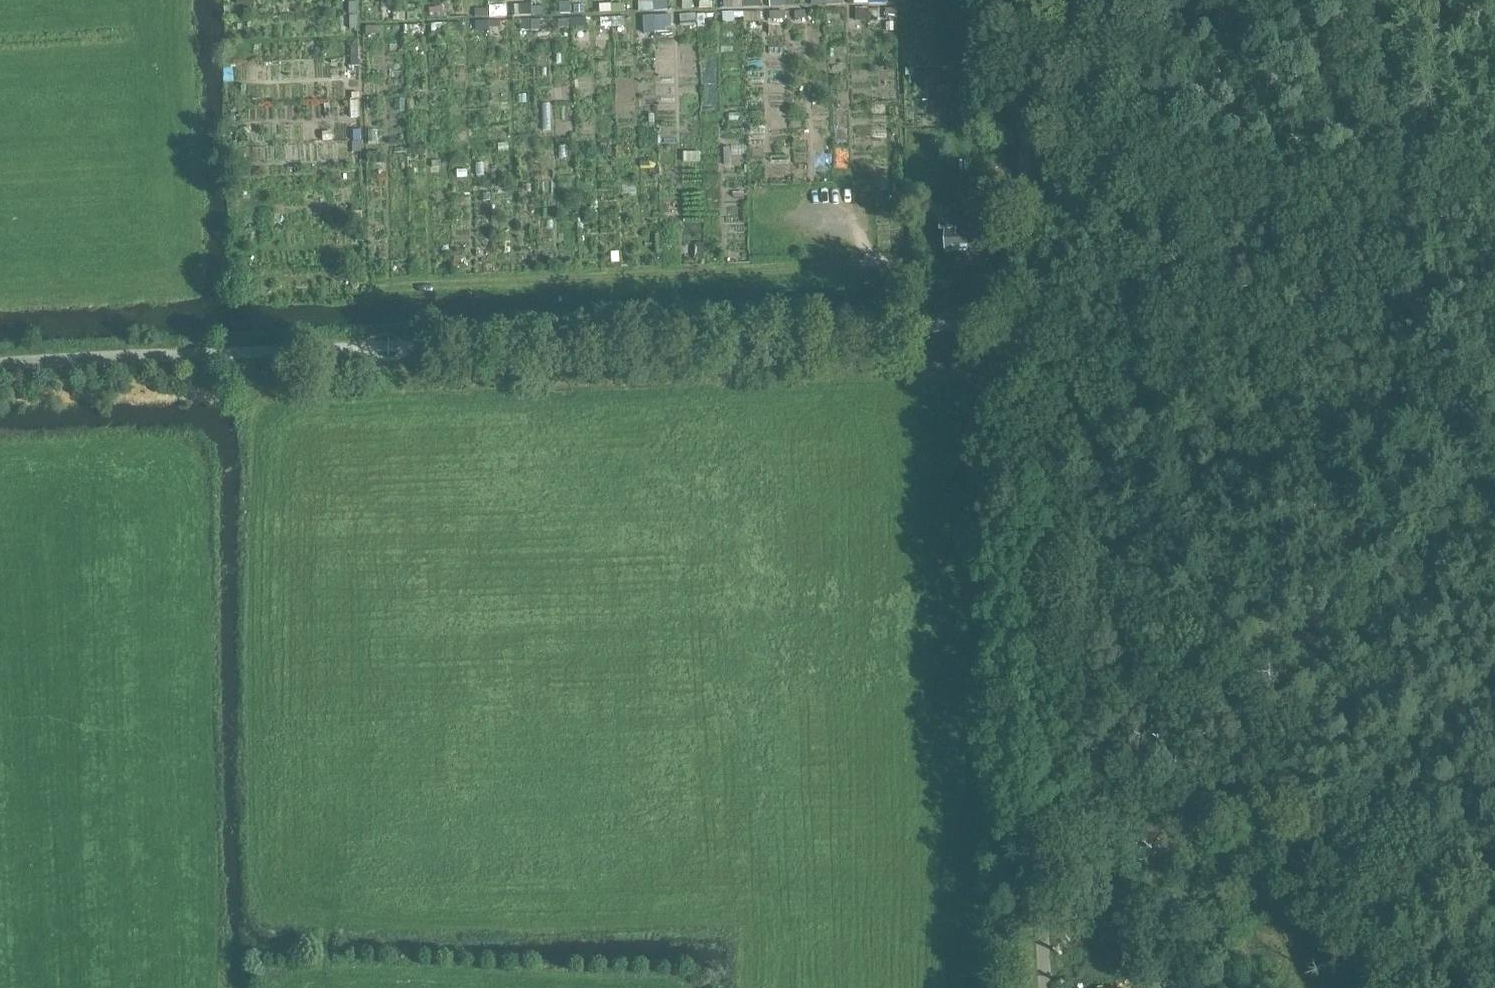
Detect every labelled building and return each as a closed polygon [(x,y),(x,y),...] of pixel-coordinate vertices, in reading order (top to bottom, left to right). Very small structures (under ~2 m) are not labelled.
[(570,13),(570,1),(559,1),(559,13),(570,13)] [(357,15),(357,2),(349,2),(350,16),(357,15)] [(600,4),(600,12),(612,11),(611,3),(600,4)] [(531,15),(531,14),(530,6),(530,4),(514,4),(514,16),(531,15)] [(574,13),(585,12),(585,4),(573,5),(574,13)] [(490,11),(490,16),(506,16),(506,5),(490,5),(490,9),(490,11)] [(530,6),(531,14),(545,14),(544,6),(530,6)] [(869,8),(856,8),(856,21),(869,21),(869,8)] [(770,11),(770,20),(785,19),(785,10),(770,11)] [(760,11),(744,12),(744,21),(760,21),(760,11)] [(357,15),(350,16),(350,28),(358,28),(357,15)] [(656,33),(656,28),(655,15),(644,16),(644,33),(656,33)] [(672,15),(655,15),(656,28),(673,27),(672,15)] [(601,26),(624,25),(624,16),(600,18),(601,26)] [(571,31),(586,31),(586,17),(570,18),(571,31)] [(531,30),(540,30),(540,19),(531,20),(531,30)] [(489,22),(489,30),(500,30),(500,21),(489,22)] [(489,22),(476,22),(476,31),(489,30),(489,22)] [(366,34),(381,34),(381,26),(366,26),(366,34)] [(352,115),(359,115),(359,100),(351,101),(352,115)] [(352,152),(361,152),(361,141),(352,141),(352,152)] [(989,178),(978,178),(978,197),(990,197),(989,178)] [(353,226),(362,226),(362,211),(352,211),(353,226)] [(981,228),(981,217),(941,218),(942,230),(946,230),(947,252),(982,252),(982,228),(981,228)] [(355,241),(363,241),(363,227),(354,228),(355,241)] [(695,259),(704,258),(703,243),(695,243),(695,259)]
